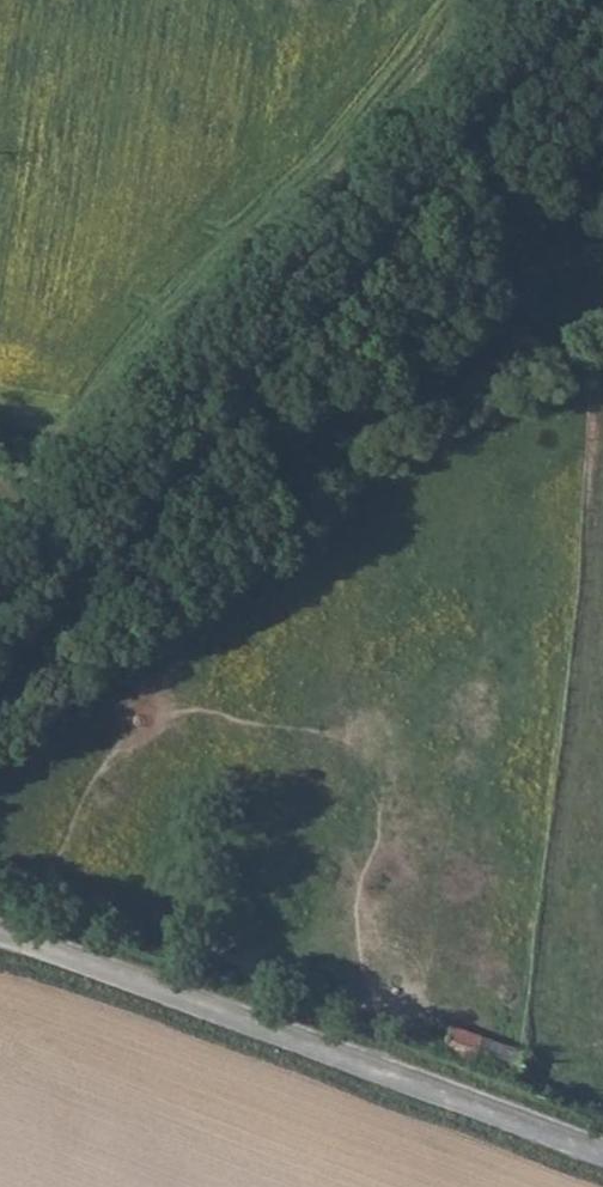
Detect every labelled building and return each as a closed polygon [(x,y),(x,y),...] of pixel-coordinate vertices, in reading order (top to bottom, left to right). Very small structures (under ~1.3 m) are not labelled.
[(446,1048),(507,1072),(516,1045),(455,1024),(446,1048)]
